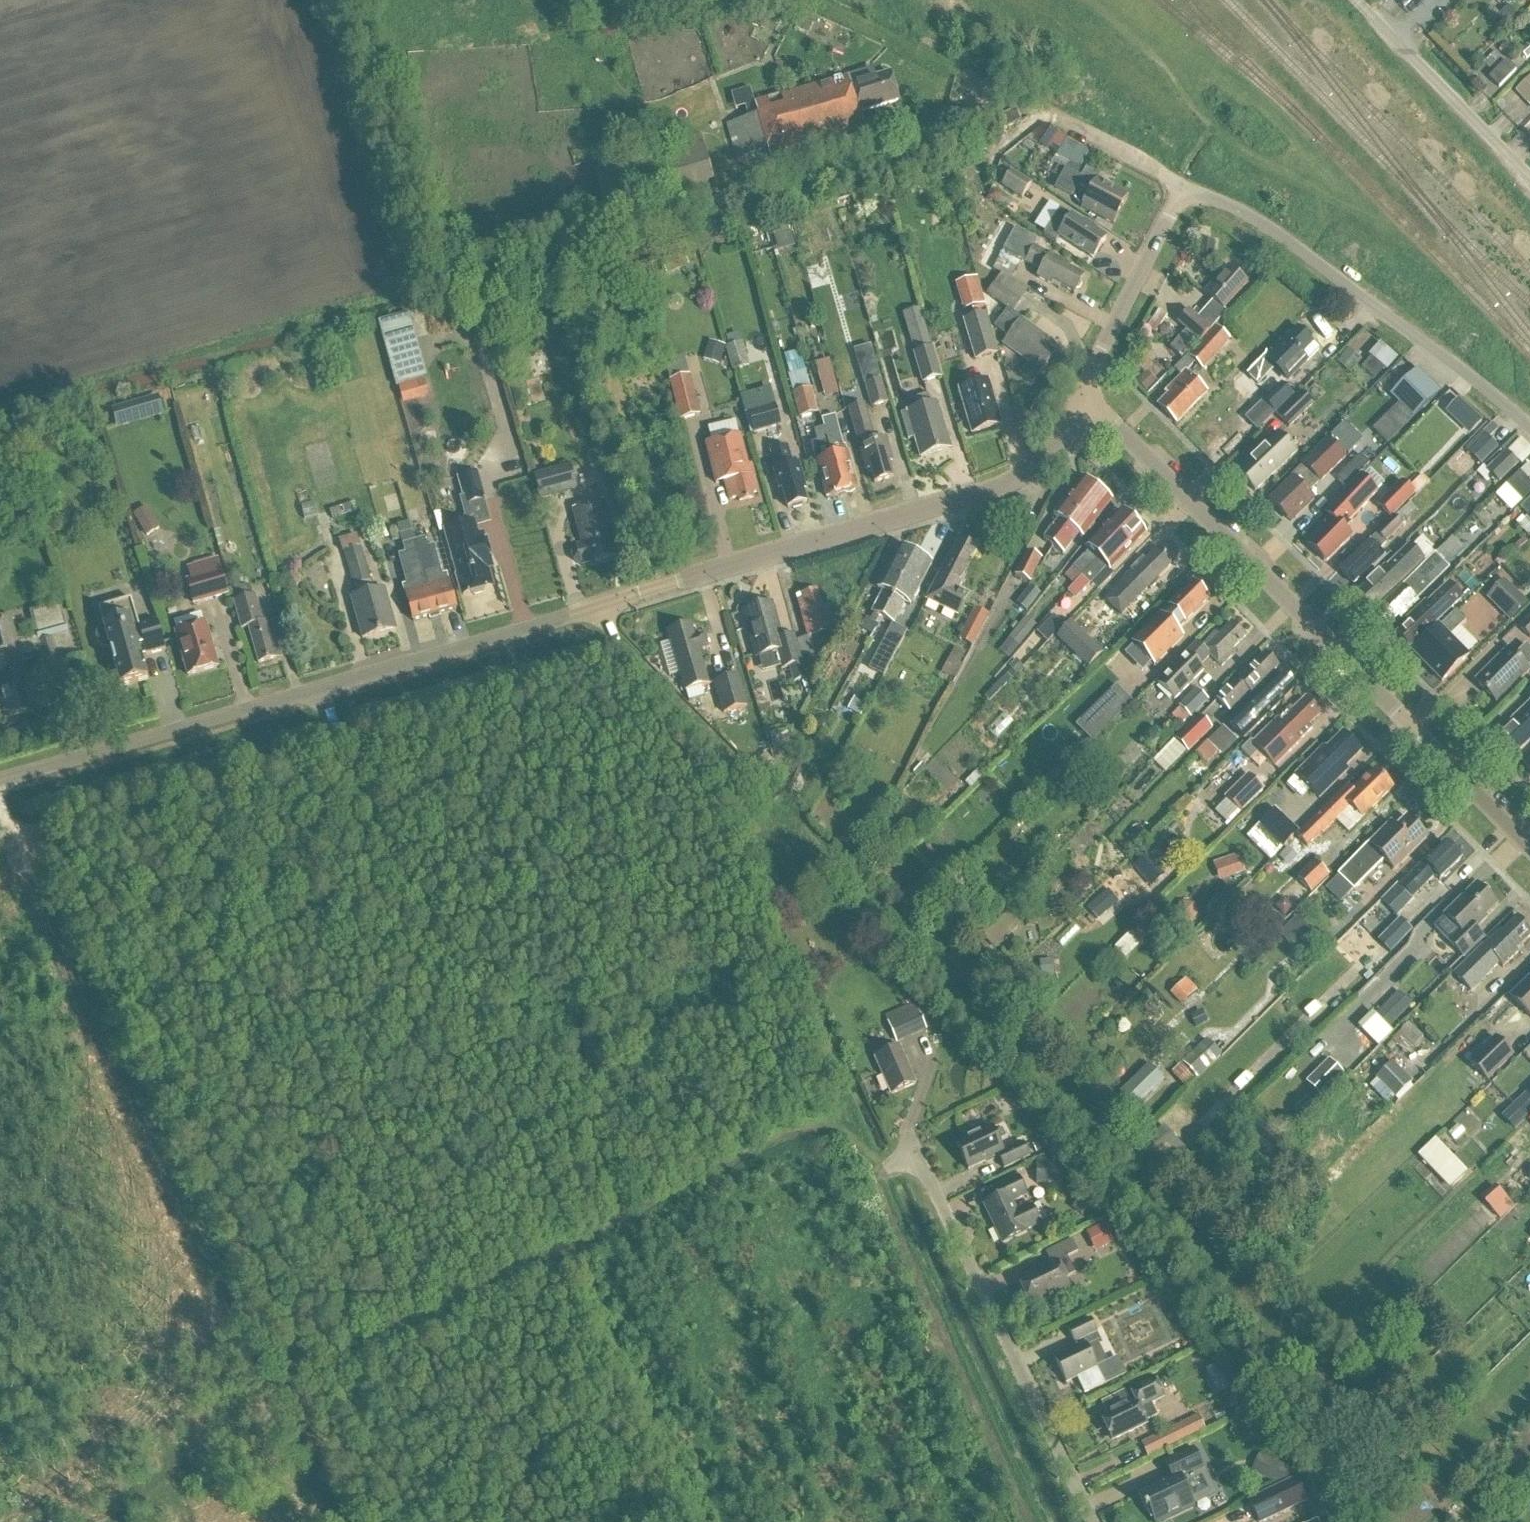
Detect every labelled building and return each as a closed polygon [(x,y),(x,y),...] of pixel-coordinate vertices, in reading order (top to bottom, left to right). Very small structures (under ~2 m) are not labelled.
[(1414,0),(1394,0),(1404,10),(1414,0)] [(1508,32),(1519,19),(1507,8),(1495,21),(1508,32)] [(1529,59),(1529,50),(1526,46),(1518,53),(1527,62),(1529,59)] [(1489,72),(1501,60),(1494,54),(1483,66),(1489,72)] [(1506,62),(1489,80),(1499,90),(1516,72),(1506,62)] [(870,140),(870,139),(870,140),(863,116),(902,105),(894,76),(855,88),(852,79),(759,105),(762,117),(732,126),(741,160),(773,151),(777,167),(870,140)] [(1529,108),(1529,107),(1529,80),(1516,93),(1529,108)] [(613,223),(721,192),(707,143),(599,173),(613,223)] [(1078,148),(1068,166),(1080,172),(1090,154),(1078,148)] [(1128,199),(1098,182),(1101,177),(1087,170),(1081,180),(1065,172),(1055,191),(1071,199),(1077,188),(1089,195),(1081,210),(1113,228),(1128,199)] [(1002,188),(1022,201),(1031,186),(1011,173),(1002,188)] [(876,189),(855,195),(858,204),(879,198),(876,189)] [(1093,260),(1106,241),(1061,212),(1045,236),(1058,244),(1061,239),(1093,260)] [(1037,244),(1015,232),(999,224),(983,254),(999,263),(993,273),(1011,283),(1021,264),(1040,274),(1036,280),(1051,287),(1052,285),(1074,296),(1076,292),(1079,291),(1082,286),(1081,283),(1083,279),(1069,271),(1070,270),(1033,250),(1037,244)] [(883,226),(876,229),(879,235),(886,233),(883,226)] [(1213,264),(1215,243),(1201,242),(1199,263),(1213,264)] [(1227,314),(1250,287),(1232,271),(1207,297),(1215,305),(1201,322),(1192,314),(1181,326),(1203,346),(1230,317),(1227,314)] [(1032,386),(1056,354),(1042,344),(1046,339),(1013,315),(1020,305),(995,287),(988,297),(1008,312),(995,330),(1008,340),(1003,346),(1029,366),(1020,378),(1032,386)] [(969,306),(970,311),(985,306),(984,302),(969,306)] [(1155,336),(1167,318),(1159,313),(1147,330),(1155,336)] [(963,323),(975,363),(998,357),(986,316),(963,323)] [(840,360),(850,357),(857,355),(852,337),(848,338),(845,324),(832,328),(840,360)] [(775,341),(781,339),(777,325),(770,327),(775,341)] [(1204,372),(1231,342),(1218,330),(1191,360),(1204,372)] [(1303,358),(1314,347),(1301,333),(1272,361),(1292,382),(1309,365),(1303,358)] [(1182,360),(1195,345),(1186,338),(1173,353),(1182,360)] [(726,348),(733,371),(749,366),(742,343),(726,348)] [(913,355),(922,386),(943,380),(934,349),(913,355)] [(1362,364),(1350,353),(1339,365),(1351,377),(1362,364)] [(816,367),(819,379),(833,375),(830,363),(816,367)] [(865,387),(872,410),(889,405),(882,382),(880,382),(875,364),(862,368),(867,386),(865,387)] [(1401,404),(1385,419),(1399,434),(1438,397),(1415,373),(1392,395),(1401,404)] [(1147,394),(1157,384),(1147,374),(1137,384),(1147,394)] [(1183,418),(1206,395),(1185,375),(1165,395),(1168,398),(1158,408),(1176,425),(1183,418)] [(701,418),(691,378),(669,383),(679,423),(701,418)] [(793,396),(800,421),(819,416),(812,391),(811,392),(809,382),(793,386),(795,396),(793,396)] [(403,406),(429,399),(424,383),(399,389),(403,406)] [(972,436),(1001,427),(988,383),(958,392),(972,436)] [(1282,385),(1245,420),(1257,433),(1294,398),(1282,385)] [(1301,394),(1277,417),(1290,431),(1314,407),(1301,394)] [(951,451),(938,405),(931,407),(928,397),(915,401),(918,411),(901,416),(908,443),(915,441),(921,460),(951,451)] [(135,404),(112,411),(117,430),(141,424),(135,404)] [(776,407),(748,415),(754,436),(782,429),(776,407)] [(848,411),(867,474),(871,473),(874,486),(893,480),(887,461),(891,460),(886,442),(874,446),(863,407),(848,411)] [(858,492),(848,455),(845,455),(835,418),(822,422),(824,430),(845,496),(851,496),(856,493),(858,492)] [(1465,451),(1483,469),(1500,451),(1488,439),(1496,430),(1492,425),(1465,451)] [(840,497),(845,496),(824,430),(814,433),(817,444),(814,445),(819,462),(816,463),(827,501),(830,500),(835,500),(840,497)] [(1255,494),(1296,454),(1278,436),(1237,475),(1255,494)] [(754,496),(759,494),(752,466),(749,467),(742,437),(707,445),(717,485),(725,483),(730,502),(737,500),(738,504),(755,500),(754,496)] [(1308,496),(1345,459),(1327,441),(1302,466),(1304,467),(1291,480),(1291,481),(1269,502),(1291,525),(1314,502),(1308,496)] [(803,507),(806,506),(801,486),(804,485),(799,467),(793,468),(788,450),(771,454),(777,473),(775,474),(780,492),(782,491),(788,511),(792,510),(794,511),(802,509),(803,507)] [(1509,454),(1490,473),(1502,484),(1521,466),(1509,454)] [(1346,489),(1371,466),(1364,459),(1362,457),(1337,480),(1346,489)] [(1520,473),(1528,482),(1529,479),(1529,465),(1529,464),(1520,473)] [(540,502),(577,492),(570,467),(533,477),(540,502)] [(1529,496),(1529,485),(1519,474),(1506,487),(1522,504),(1529,496)] [(479,476),(457,482),(464,509),(487,503),(479,476)] [(1482,499),(1487,484),(1473,479),(1468,494),(1482,499)] [(1342,530),(1377,496),(1361,480),(1326,514),(1330,519),(1321,528),(1324,531),(1308,547),(1325,565),(1350,538),(1342,530)] [(1054,549),(1097,492),(1092,488),(1091,485),(1087,482),(1084,482),(1082,481),(1065,503),(1062,504),(1058,509),(1059,512),(1053,518),(1059,522),(1044,541),(1054,549)] [(1393,522),(1418,497),(1405,484),(1380,509),(1393,522)] [(1094,526),(1111,503),(1110,502),(1109,499),(1105,496),(1102,496),(1097,492),(1054,549),(1064,556),(1078,537),(1082,540),(1087,534),(1090,534),(1094,529),(1094,526)] [(1521,509),(1529,518),(1529,500),(1521,509)] [(577,512),(587,547),(580,549),(576,556),(578,564),(585,567),(594,565),(594,566),(622,558),(615,532),(608,506),(608,504),(577,512)] [(331,513),(334,521),(357,514),(354,505),(331,513)] [(1397,520),(1379,537),(1388,546),(1405,529),(1404,527),(1419,514),(1412,506),(1397,520)] [(160,530),(147,509),(134,517),(147,538),(160,530)] [(1133,525),(1121,513),(1109,525),(1104,528),(1101,533),(1086,548),(1089,552),(1072,568),(1081,577),(1133,525)] [(436,520),(440,534),(446,532),(442,518),(436,520)] [(1518,526),(1529,539),(1529,518),(1526,522),(1524,520),(1518,526)] [(1066,592),(1075,601),(1106,570),(1110,572),(1124,557),(1130,554),(1133,549),(1145,537),(1133,525),(1081,577),(1072,585),(1066,592)] [(476,526),(447,534),(465,599),(473,597),(477,599),(485,597),(487,593),(494,591),(489,572),(495,570),(485,538),(480,540),(476,526)] [(1374,547),(1378,544),(1374,540),(1340,573),(1353,587),(1372,570),(1374,572),(1386,560),(1374,547)] [(425,541),(416,543),(437,618),(458,612),(448,576),(443,577),(435,548),(427,550),(425,541)] [(406,556),(399,558),(400,562),(404,577),(407,587),(405,587),(415,624),(437,618),(416,543),(414,544),(403,547),(406,556)] [(958,592),(968,572),(966,571),(977,552),(973,550),(973,547),(968,544),(963,545),(960,543),(952,557),(950,556),(926,602),(956,619),(968,597),(958,592)] [(1523,543),(1514,551),(1517,555),(1527,547),(1523,543)] [(377,595),(374,584),(364,546),(360,547),(346,551),(346,553),(359,600),(354,601),(365,642),(398,633),(387,592),(377,595)] [(1357,596),(1373,612),(1423,562),(1409,548),(1387,569),(1386,568),(1357,596)] [(915,558),(899,549),(886,574),(884,574),(882,579),(882,582),(878,591),(883,594),(872,615),(883,620),(915,558)] [(1158,581),(1173,565),(1158,550),(1146,563),(1143,561),(1131,574),(1133,575),(1125,583),(1125,584),(1106,604),(1119,615),(1138,595),(1142,599),(1150,591),(1152,593),(1161,584),(1158,581)] [(1042,562),(1026,554),(1015,577),(1030,584),(1034,578),(1042,562)] [(1396,627),(1419,604),(1417,603),(1449,571),(1435,555),(1402,588),(1375,615),(1387,627),(1392,623),(1396,627)] [(932,566),(915,558),(883,620),(893,626),(904,605),(910,608),(914,600),(917,599),(920,594),(919,590),(932,566)] [(196,606),(230,596),(223,573),(190,583),(196,606)] [(1471,595),(1479,588),(1465,573),(1457,580),(1471,595)] [(1486,600),(1510,624),(1529,606),(1505,582),(1486,600)] [(1185,625),(1208,601),(1192,585),(1169,608),(1173,613),(1165,621),(1174,631),(1174,630),(1182,622),(1185,625)] [(255,599),(252,589),(234,594),(245,632),(251,630),(261,666),(284,660),(274,623),(267,625),(265,616),(262,617),(257,599),(255,599)] [(1027,614),(1040,597),(1040,596),(1030,589),(1028,591),(1017,606),(1027,614)] [(1411,650),(1463,599),(1453,589),(1432,609),(1426,603),(1413,616),(1415,619),(1397,636),(1411,650)] [(817,592),(801,597),(802,602),(797,603),(807,640),(796,643),(801,659),(823,653),(819,637),(835,632),(828,608),(822,610),(817,592)] [(116,624),(103,628),(103,629),(99,632),(97,637),(97,643),(99,647),(104,650),(110,651),(120,689),(148,682),(141,660),(165,653),(157,623),(139,628),(132,602),(112,608),(116,624)] [(61,668),(73,664),(72,659),(75,658),(61,605),(31,614),(37,637),(18,642),(12,618),(0,622),(0,655),(7,653),(13,675),(0,679),(0,692),(8,720),(38,712),(25,665),(43,660),(47,672),(61,668)] [(772,606),(744,614),(757,660),(777,654),(782,672),(789,670),(793,685),(806,681),(802,667),(794,638),(782,641),(772,606)] [(973,648),(989,617),(975,610),(959,641),(973,648)] [(1442,684),(1470,659),(1452,639),(1469,624),(1459,613),(1442,629),(1441,627),(1413,652),(1442,684)] [(1165,621),(1165,620),(1160,615),(1131,643),(1155,668),(1184,640),(1174,630),(1174,631),(1165,621)] [(1037,627),(1026,619),(1009,641),(1020,649),(1037,627)] [(1521,630),(1529,639),(1529,622),(1521,630)] [(220,669),(208,625),(178,634),(190,678),(220,669)] [(1103,655),(1072,625),(1056,640),(1088,670),(1103,655)] [(1229,655),(1245,639),(1231,625),(1218,638),(1215,635),(1202,649),(1197,644),(1157,685),(1174,701),(1203,672),(1199,668),(1210,658),(1221,669),(1232,658),(1229,655)] [(699,653),(708,650),(705,638),(695,640),(691,628),(668,634),(685,694),(709,687),(699,653)] [(1529,665),(1529,651),(1526,647),(1515,657),(1509,651),(1475,683),(1496,705),(1529,673),(1527,669),(1529,665)] [(1261,685),(1278,670),(1265,656),(1250,671),(1249,669),(1236,681),(1236,682),(1216,701),(1228,713),(1248,693),(1252,697),(1262,687),(1261,685)] [(1023,669),(1016,662),(1008,669),(1010,671),(992,689),(997,694),(1015,676),(1016,677),(1023,669)] [(1243,742),(1294,691),(1289,686),(1290,683),(1285,679),(1283,679),(1280,677),(1229,728),(1243,742)] [(749,709),(740,679),(717,686),(726,716),(749,709)] [(1196,689),(1178,708),(1191,720),(1209,702),(1196,689)] [(1250,763),(1259,753),(1275,769),(1313,732),(1309,728),(1320,716),(1305,701),(1294,713),(1290,710),(1253,747),(1250,744),(1240,753),(1250,763)] [(1113,719),(1099,705),(1076,728),(1090,742),(1113,719)] [(1512,724),(1514,726),(1498,741),(1515,758),(1529,743),(1529,706),(1512,724)] [(1199,717),(1174,742),(1188,755),(1212,731),(1199,717)] [(1223,728),(1207,744),(1222,759),(1238,744),(1223,728)] [(1151,754),(1164,741),(1155,732),(1142,746),(1151,754)] [(1300,800),(1311,790),(1320,799),(1347,773),(1345,770),(1361,754),(1360,753),(1343,737),(1327,753),(1325,751),(1298,778),(1288,788),(1300,800)] [(926,769),(921,765),(913,774),(917,778),(926,769)] [(1369,814),(1392,791),(1375,773),(1353,796),(1347,790),(1297,840),(1308,850),(1322,837),(1323,838),(1346,815),(1344,814),(1357,801),(1369,814)] [(1249,775),(1224,799),(1240,816),(1265,791),(1249,775)] [(1298,834),(1276,811),(1259,828),(1266,835),(1255,845),(1271,861),(1298,834)] [(1384,862),(1394,873),(1427,840),(1406,820),(1395,831),(1390,827),(1370,847),(1368,845),(1366,847),(1367,848),(1337,878),(1353,894),(1384,862)] [(1452,854),(1445,846),(1433,857),(1432,855),(1384,904),(1397,917),(1435,879),(1439,883),(1442,880),(1446,880),(1450,875),(1450,873),(1460,862),(1458,859),(1458,857),(1455,853),(1452,854)] [(1237,858),(1223,863),(1229,880),(1243,875),(1237,858)] [(1143,879),(1156,873),(1149,860),(1137,865),(1143,879)] [(1314,863),(1296,881),(1311,896),(1329,878),(1314,863)] [(1476,887),(1433,928),(1463,959),(1483,940),(1474,931),(1481,925),(1480,923),(1496,907),(1476,887)] [(1291,909),(1284,901),(1276,909),(1283,917),(1291,909)] [(1529,939),(1529,932),(1517,918),(1501,934),(1499,932),(1454,975),(1470,992),(1498,966),(1502,970),(1520,953),(1517,951),(1529,939)] [(1298,919),(1279,936),(1293,951),(1312,934),(1298,919)] [(1390,955),(1413,933),(1401,920),(1378,943),(1390,955)] [(1185,1009),(1199,993),(1188,982),(1173,998),(1185,1009)] [(1529,983),(1512,1000),(1529,1017),(1529,983)] [(1400,995),(1378,1019),(1390,1030),(1412,1007),(1400,995)] [(897,1043),(926,1030),(918,1011),(888,1024),(897,1043)] [(1423,1039),(1409,1026),(1400,1036),(1414,1049),(1423,1039)] [(1208,1039),(1174,1072),(1187,1087),(1222,1054),(1208,1039)] [(1495,1039),(1468,1064),(1487,1084),(1514,1058),(1495,1039)] [(876,1060),(892,1097),(916,1086),(900,1049),(876,1060)] [(1329,1061),(1306,1084),(1321,1100),(1345,1076),(1329,1061)] [(1150,1064),(1122,1091),(1137,1106),(1164,1079),(1150,1064)] [(1375,1081),(1377,1082),(1372,1087),(1388,1104),(1394,1099),(1395,1101),(1412,1084),(1393,1064),(1375,1081)] [(1513,1107),(1527,1121),(1529,1118),(1529,1091),(1513,1107)] [(998,1158),(1004,1171),(1030,1159),(1023,1145),(1004,1155),(992,1129),(956,1146),(969,1172),(998,1158)] [(1030,1146),(1035,1155),(1046,1149),(1042,1140),(1030,1146)] [(1418,1158),(1450,1191),(1467,1175),(1436,1141),(1418,1158)] [(1036,1165),(1037,1187),(1063,1186),(1062,1164),(1036,1165)] [(984,1206),(1003,1246),(1027,1235),(1026,1233),(1040,1226),(1032,1208),(1017,1215),(1012,1204),(1027,1197),(1018,1179),(992,1191),(997,1201),(984,1206)] [(1495,1216),(1509,1203),(1502,1194),(1487,1207),(1495,1216)] [(1109,1233),(1105,1224),(1087,1233),(1091,1242),(1109,1233)] [(1046,1255),(1052,1267),(1018,1283),(1031,1309),(1070,1290),(1065,1280),(1075,1275),(1067,1259),(1078,1254),(1072,1242),(1046,1255)] [(1068,1333),(1074,1345),(1096,1333),(1090,1321),(1068,1333)] [(1066,1385),(1077,1380),(1085,1395),(1105,1386),(1085,1346),(1055,1361),(1066,1385)] [(1112,1443),(1147,1426),(1146,1424),(1157,1418),(1151,1406),(1164,1400),(1154,1380),(1130,1392),(1134,1402),(1130,1405),(1124,1394),(1103,1405),(1108,1415),(1100,1419),(1112,1443)] [(1193,1422),(1160,1437),(1166,1450),(1199,1434),(1193,1422)] [(1193,1451),(1164,1464),(1171,1477),(1162,1481),(1164,1485),(1138,1497),(1146,1513),(1149,1511),(1154,1521),(1168,1521),(1195,1509),(1182,1482),(1203,1472),(1193,1451)] [(1254,1521),(1269,1521),(1306,1504),(1295,1480),(1245,1504),(1254,1521)]
